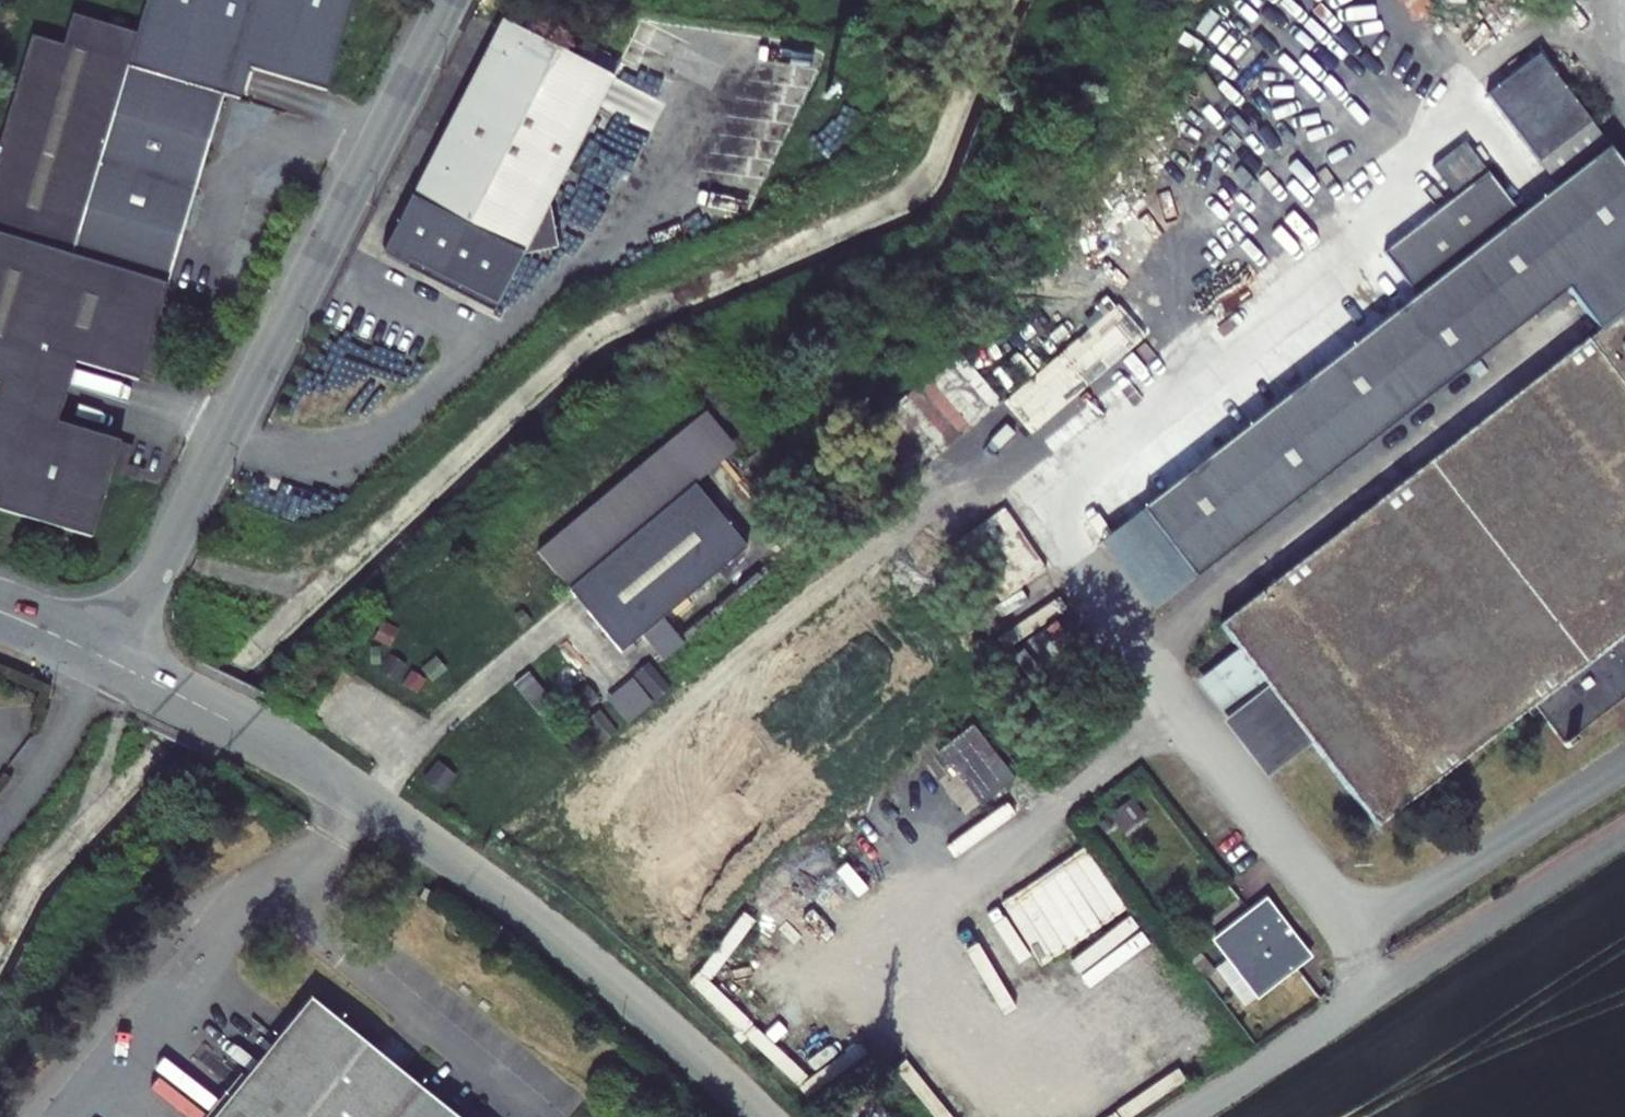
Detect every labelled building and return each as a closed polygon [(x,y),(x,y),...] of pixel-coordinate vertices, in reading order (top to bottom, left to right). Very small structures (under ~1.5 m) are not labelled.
[(97,539),(125,444),(63,426),(81,365),(143,383),(228,95),(243,99),(252,68),(330,91),(357,0),(148,0),(137,35),(73,17),(64,47),(31,37),(0,144),(0,511),(97,539)] [(614,83),(502,26),(403,219),(428,232),(515,277),(547,271),(540,230),(614,83)] [(1535,62),(1483,104),(1551,188),(1603,145),(1535,62)] [(1425,296),(1383,329),(1439,392),(1579,282),(1611,321),(1582,344),(1568,326),(1458,414),(1624,606),(1624,181),(1603,154),(1527,215),(1494,173),(1392,253),(1425,296)] [(403,219),(391,243),(415,256),(428,232),(403,219)] [(415,256),(391,243),(377,270),(488,328),(515,277),(428,232),(415,256)] [(1027,420),(1141,324),(1115,293),(1086,317),(1095,326),(1009,398),(1027,420)] [(1383,329),(1133,526),(1186,592),(1439,392),(1383,329)] [(934,372),(875,426),(918,473),(977,419),(934,372)] [(1458,414),(1222,603),(1237,622),(1221,635),(1272,698),(1316,753),(1383,836),(1537,714),(1571,757),(1581,749),(1576,744),(1624,706),(1624,606),(1458,414)] [(704,415),(535,554),(639,681),(766,577),(693,489),(736,454),(704,415)] [(1008,597),(1052,563),(1007,504),(963,537),(1008,597)] [(1133,526),(1103,552),(1156,618),(1186,592),(1133,526)] [(1316,753),(1272,698),(1245,720),(1289,776),(1316,753)] [(589,720),(608,740),(622,726),(603,706),(589,720)] [(942,746),(984,802),(1020,775),(978,720),(942,746)] [(886,832),(841,869),(862,894),(907,857),(886,832)] [(954,927),(992,992),(1130,912),(1093,847),(954,927)] [(1282,902),(1234,940),(1276,993),(1324,955),(1282,902)] [(715,955),(724,962),(757,920),(748,913),(715,955)] [(222,1116),(453,1116),(315,1004),(222,1116)] [(857,1043),(804,1083),(812,1094),(865,1053),(857,1043)]
